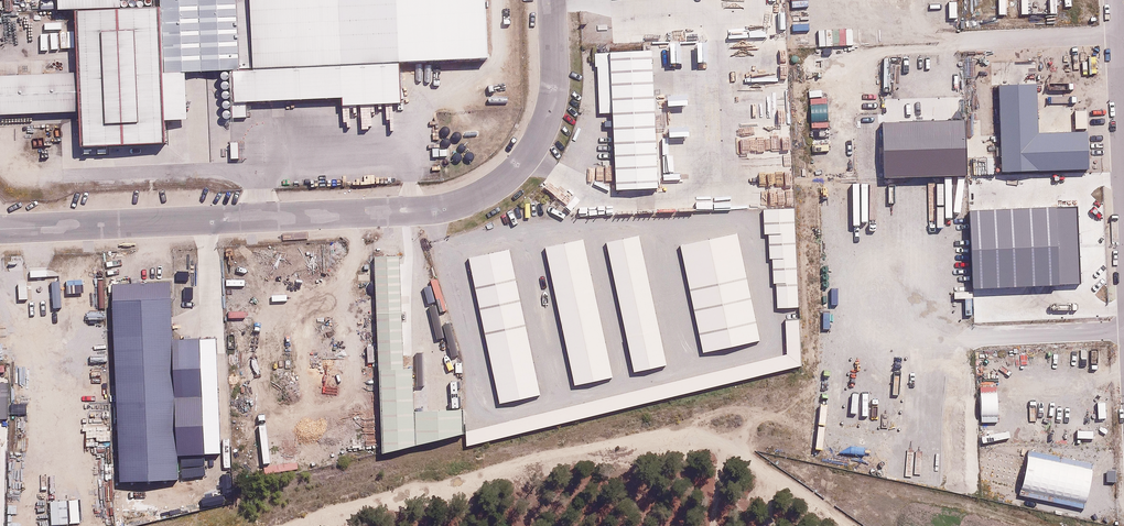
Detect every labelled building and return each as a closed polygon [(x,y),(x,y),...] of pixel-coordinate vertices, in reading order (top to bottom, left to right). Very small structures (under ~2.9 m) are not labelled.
[(73,10),(116,8),(115,0),(53,0),(53,10),(73,10)] [(156,7),(158,74),(235,72),(232,0),(155,0),(156,7)] [(252,78),(233,79),(234,98),(406,89),(404,51),(499,46),(496,0),(248,0),(252,78)] [(160,142),(158,74),(156,7),(116,8),(73,10),(75,74),(76,111),(77,145),(160,142)] [(648,55),(605,56),(610,191),(652,190),(648,55)] [(76,111),(75,74),(0,76),(0,114),(76,111)] [(1026,77),(991,78),(993,171),(1083,168),(1082,127),(1027,128),(1026,77)] [(957,118),(878,121),(881,178),(959,175),(957,118)] [(1072,209),(964,213),(966,290),(1075,286),(1072,209)] [(792,311),(785,210),(757,212),(759,239),(762,239),(764,265),(766,265),(769,312),(792,311)] [(660,366),(633,236),(602,243),(629,372),(660,366)] [(754,344),(732,239),(676,251),(698,356),(754,344)] [(606,382),(577,242),(541,249),(570,390),(606,382)] [(535,397),(505,252),(463,261),(494,406),(535,397)] [(395,256),(370,257),(376,456),(455,436),(454,411),(408,412),(407,372),(398,372),(395,256)] [(161,280),(109,283),(119,483),(171,481),(170,455),(198,454),(193,340),(164,341),(161,280)] [(1089,469),(1023,455),(1015,490),(1081,504),(1089,469)] [(45,506),(46,525),(63,525),(62,505),(45,506)]
